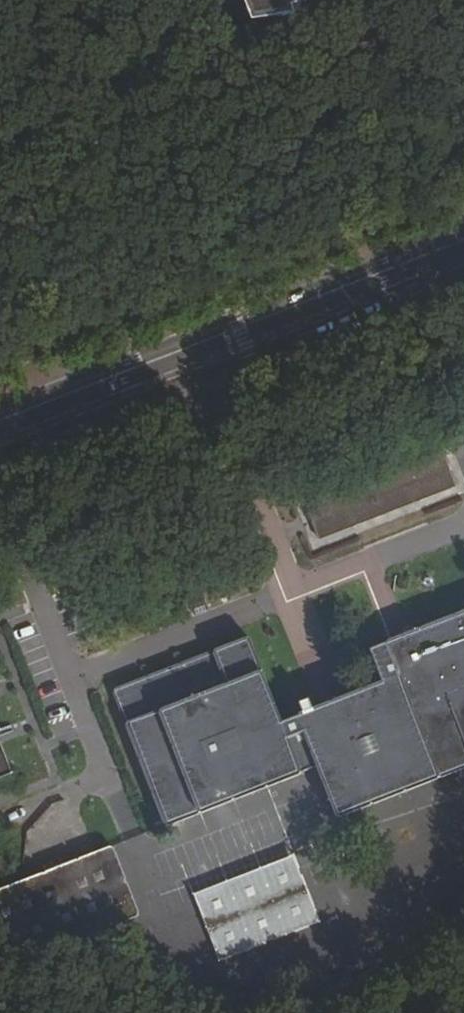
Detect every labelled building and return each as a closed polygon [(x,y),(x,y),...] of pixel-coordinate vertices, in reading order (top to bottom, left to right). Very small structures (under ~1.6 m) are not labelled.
[(264,15),(258,0),(249,0),(255,16),(264,15)] [(291,13),(308,11),(305,4),(315,0),(258,0),(264,15),(291,13)] [(440,450),(412,460),(424,496),(453,485),(440,450)] [(424,496),(412,460),(303,502),(317,538),(424,496)] [(463,767),(463,612),(463,610),(367,648),(379,682),(281,721),(248,635),(110,689),(165,827),(315,767),(334,818),(463,767)] [(10,772),(0,746),(0,776),(10,772)] [(112,845),(0,890),(0,937),(10,965),(139,915),(112,845)]
